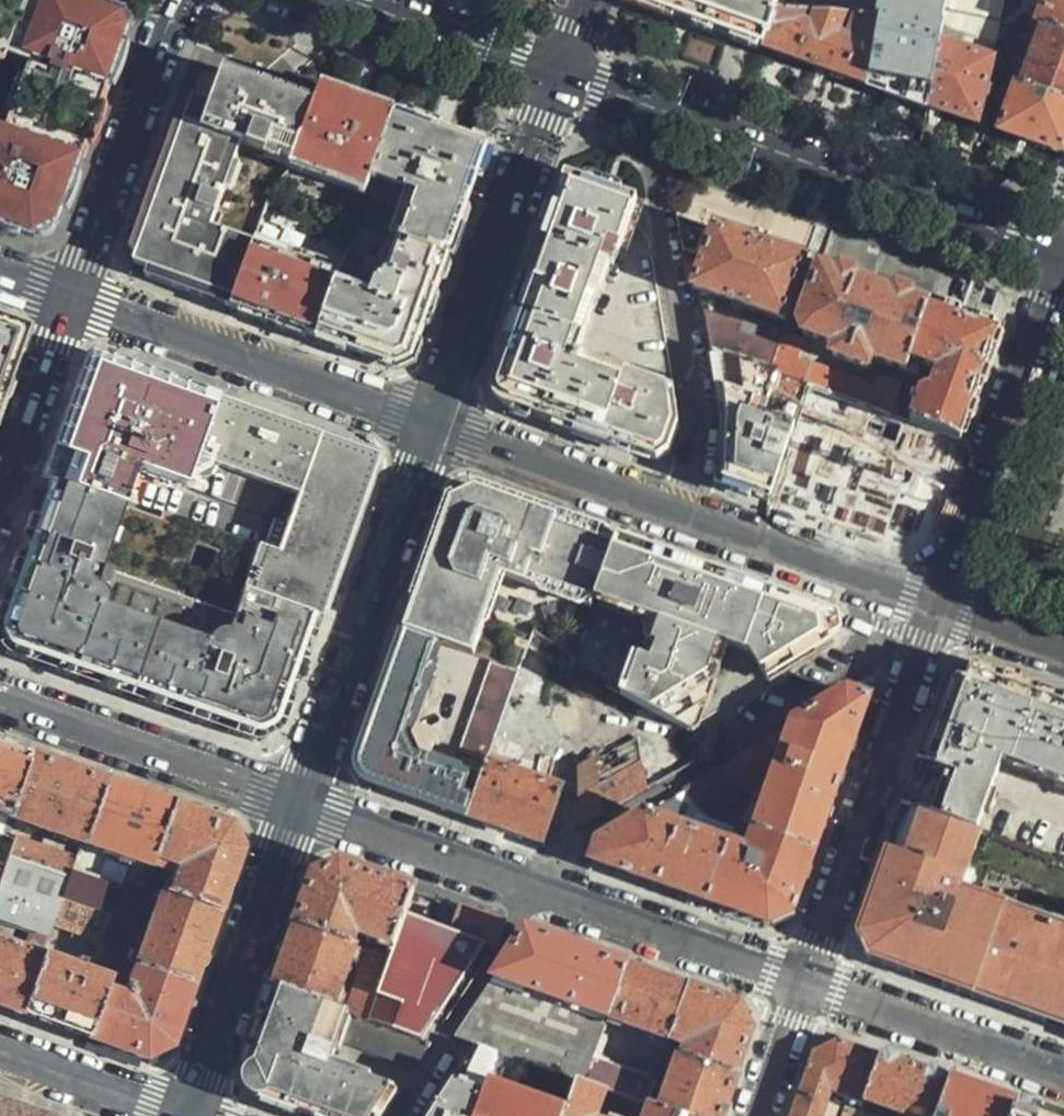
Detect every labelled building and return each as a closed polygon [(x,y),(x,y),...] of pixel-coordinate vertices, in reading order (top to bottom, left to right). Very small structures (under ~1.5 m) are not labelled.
[(9,227),(21,195),(10,191),(42,95),(101,117),(132,30),(127,19),(122,10),(95,0),(0,0),(0,224),(9,227)] [(760,47),(776,7),(778,0),(629,0),(629,1),(694,24),(760,47)] [(929,107),(941,47),(944,32),(901,23),(903,1),(898,0),(879,0),(876,20),(866,85),(877,88),(929,107)] [(1036,28),(1042,30),(1063,38),(1063,0),(1047,0),(1036,28)] [(776,7),(760,47),(817,67),(866,85),(876,20),(776,7)] [(1042,30),(1030,62),(1015,57),(1009,72),(1024,78),(1021,89),(1063,105),(1063,38),(1042,30)] [(941,47),(929,107),(936,109),(976,124),(989,63),(941,47)] [(148,268),(145,278),(231,309),(272,190),(285,194),(315,107),(266,90),(225,76),(222,82),(201,75),(134,263),(148,268)] [(1063,149),(1063,105),(1021,89),(1017,87),(1001,132),(1029,143),(1062,155),(1063,149)] [(356,229),(396,116),(361,103),(322,89),(315,107),(285,194),(272,190),(231,309),(250,316),(317,340),(356,229)] [(101,117),(42,95),(10,191),(21,195),(9,227),(36,238),(50,232),(62,227),(101,117)] [(434,129),(396,116),(356,229),(449,260),(489,149),(434,129)] [(608,192),(564,177),(527,283),(493,379),(505,408),(607,443),(656,460),(668,451),(678,424),(672,389),(579,357),(614,255),(626,259),(637,227),(644,208),(643,204),(608,192)] [(710,228),(697,268),(684,264),(688,287),(782,321),(804,263),(757,245),(710,228)] [(425,329),(449,260),(356,229),(317,340),(354,353),(387,365),(416,353),(425,329)] [(786,332),(771,374),(810,388),(888,415),(905,369),(928,306),(877,288),(820,268),(800,324),(805,336),(835,346),(831,356),(873,372),(877,360),(898,368),(893,382),(877,376),(873,388),(796,359),(803,339),(786,332)] [(703,327),(707,351),(771,374),(786,332),(699,302),(703,327)] [(1000,332),(928,306),(905,369),(920,373),(928,352),(942,356),(933,381),(927,378),(918,386),(906,422),(962,441),(981,386),(1000,332)] [(4,390),(20,345),(12,334),(3,318),(0,317),(0,401),(4,390)] [(771,374),(707,351),(723,417),(719,484),(751,495),(771,502),(810,388),(771,374)] [(193,455),(215,395),(105,355),(80,366),(52,447),(41,478),(55,483),(121,506),(137,465),(184,482),(191,464),(193,455)] [(810,388),(771,502),(854,531),(895,417),(888,415),(810,388)] [(290,422),(215,395),(193,455),(218,463),(298,491),(277,551),(256,543),(241,587),(321,616),(338,568),(373,472),(355,466),(362,448),(332,437),(290,422)] [(944,491),(962,441),(906,422),(895,417),(854,531),(902,548),(927,538),(944,491)] [(218,463),(193,455),(191,464),(214,472),(218,463)] [(32,548),(122,579),(146,586),(157,558),(161,547),(113,531),(121,506),(55,483),(40,524),(27,520),(21,536),(34,540),(32,548)] [(434,574),(423,571),(402,630),(440,643),(493,661),(519,670),(524,657),(529,641),(572,661),(580,636),(514,607),(508,621),(477,611),(487,581),(496,557),(510,561),(595,591),(614,537),(527,506),(523,517),(478,502),(456,511),(434,574)] [(170,522),(161,547),(168,550),(164,561),(178,566),(192,528),(170,522)] [(710,571),(614,537),(595,591),(580,636),(572,661),(529,641),(524,657),(688,729),(831,640),(827,613),(710,571)] [(168,550),(161,547),(157,558),(164,561),(168,550)] [(87,682),(122,579),(32,548),(29,555),(25,565),(13,561),(0,597),(0,651),(87,682)] [(496,557),(487,581),(501,586),(510,561),(496,557)] [(87,682),(140,701),(166,624),(146,617),(155,589),(146,586),(122,579),(87,682)] [(280,731),(321,616),(241,587),(223,644),(166,624),(140,701),(259,743),(280,731)] [(440,643),(402,630),(381,692),(357,758),(369,784),(467,819),(474,797),(466,795),(471,780),(431,766),(437,748),(438,744),(437,739),(435,735),(431,732),(427,731),(411,726),(440,643)] [(688,729),(524,657),(519,670),(486,763),(474,797),(467,819),(545,846),(681,763),(688,729)] [(519,670),(493,661),(459,754),(486,763),(519,670)] [(947,676),(930,725),(902,805),(977,832),(1002,765),(1063,787),(1063,698),(972,665),(966,683),(947,676)] [(880,668),(797,720),(789,742),(780,773),(771,769),(756,792),(745,825),(759,830),(751,851),(728,843),(733,830),(696,816),(691,829),(676,824),(689,794),(685,788),(598,842),(591,860),(683,894),(769,925),(794,910),(803,883),(833,802),(880,668)] [(789,742),(797,720),(773,735),(757,745),(769,762),(789,742)] [(7,815),(28,755),(0,745),(0,812),(7,815)] [(769,762),(757,745),(714,771),(685,788),(689,794),(702,812),(743,786),(769,762)] [(64,768),(28,755),(7,815),(6,817),(81,842),(103,781),(64,768)] [(147,862),(168,805),(133,792),(103,781),(81,842),(75,860),(67,880),(61,897),(109,913),(122,877),(127,878),(140,883),(147,862)] [(206,818),(168,805),(147,862),(169,871),(162,890),(218,911),(230,876),(239,851),(227,825),(206,818)] [(902,805),(881,865),(974,900),(942,985),(1063,1029),(1063,923),(965,887),(983,835),(977,832),(902,805)] [(75,860),(14,839),(7,857),(67,880),(75,860)] [(7,857),(1,874),(0,877),(0,920),(20,928),(47,938),(52,923),(61,897),(67,880),(7,857)] [(316,875),(298,925),(349,945),(354,929),(358,929),(363,939),(392,951),(406,913),(414,891),(373,877),(338,864),(316,875)] [(872,960),(902,970),(907,957),(919,962),(916,975),(942,985),(974,900),(881,865),(856,935),(864,948),(872,960)] [(145,885),(140,883),(127,878),(116,909),(133,916),(145,885)] [(202,954),(218,911),(162,890),(159,889),(143,934),(133,962),(192,983),(202,954)] [(100,940),(109,913),(61,897),(52,923),(100,940)] [(505,923),(461,908),(454,929),(406,913),(392,951),(389,960),(367,1022),(422,1042),(487,944),(494,947),(499,939),(505,923)] [(143,934),(111,922),(101,950),(113,954),(133,962),(143,934)] [(349,945),(298,925),(286,957),(275,989),(335,1010),(357,948),(349,945)] [(19,1013),(40,954),(47,938),(20,928),(13,945),(0,940),(0,1007),(19,1013)] [(452,1038),(471,1044),(497,1053),(578,1081),(585,1084),(596,1054),(609,1017),(628,966),(577,948),(524,929),(452,1038)] [(369,952),(347,1015),(367,1022),(389,960),(369,952)] [(40,954),(19,1013),(52,1025),(85,1037),(103,983),(105,978),(40,954)] [(103,983),(85,1037),(143,1057),(170,1045),(179,1021),(192,983),(133,962),(123,991),(103,983)] [(660,977),(628,966),(609,1017),(669,1039),(687,986),(660,977)] [(717,997),(687,986),(669,1039),(682,1043),(678,1054),(736,1075),(751,1032),(740,1005),(717,997)] [(275,989),(262,1025),(243,1076),(254,1098),(305,1115),(384,1115),(398,1094),(328,1069),(347,1015),(335,1010),(275,989)] [(791,1115),(861,1115),(882,1057),(836,1040),(813,1053),(797,1098),(791,1115)] [(471,1044),(423,1115),(474,1115),(483,1091),(497,1053),(471,1044)] [(656,1075),(596,1054),(585,1084),(605,1091),(645,1105),(656,1075)] [(736,1075),(678,1054),(658,1109),(678,1115),(721,1115),(726,1102),(736,1075)] [(861,1115),(936,1115),(949,1081),(919,1070),(882,1057),(861,1115)] [(605,1091),(585,1084),(578,1081),(565,1115),(596,1115),(605,1091)] [(1020,1106),(990,1096),(949,1081),(936,1115),(1016,1115),(1020,1106)] [(483,1091),(474,1115),(551,1115),(483,1091)] [(45,1115),(0,1098),(0,1115),(49,1115),(45,1115)] [(658,1109),(645,1105),(641,1115),(678,1115),(658,1109)] [(1020,1106),(1016,1115),(1048,1115),(1020,1106)]
